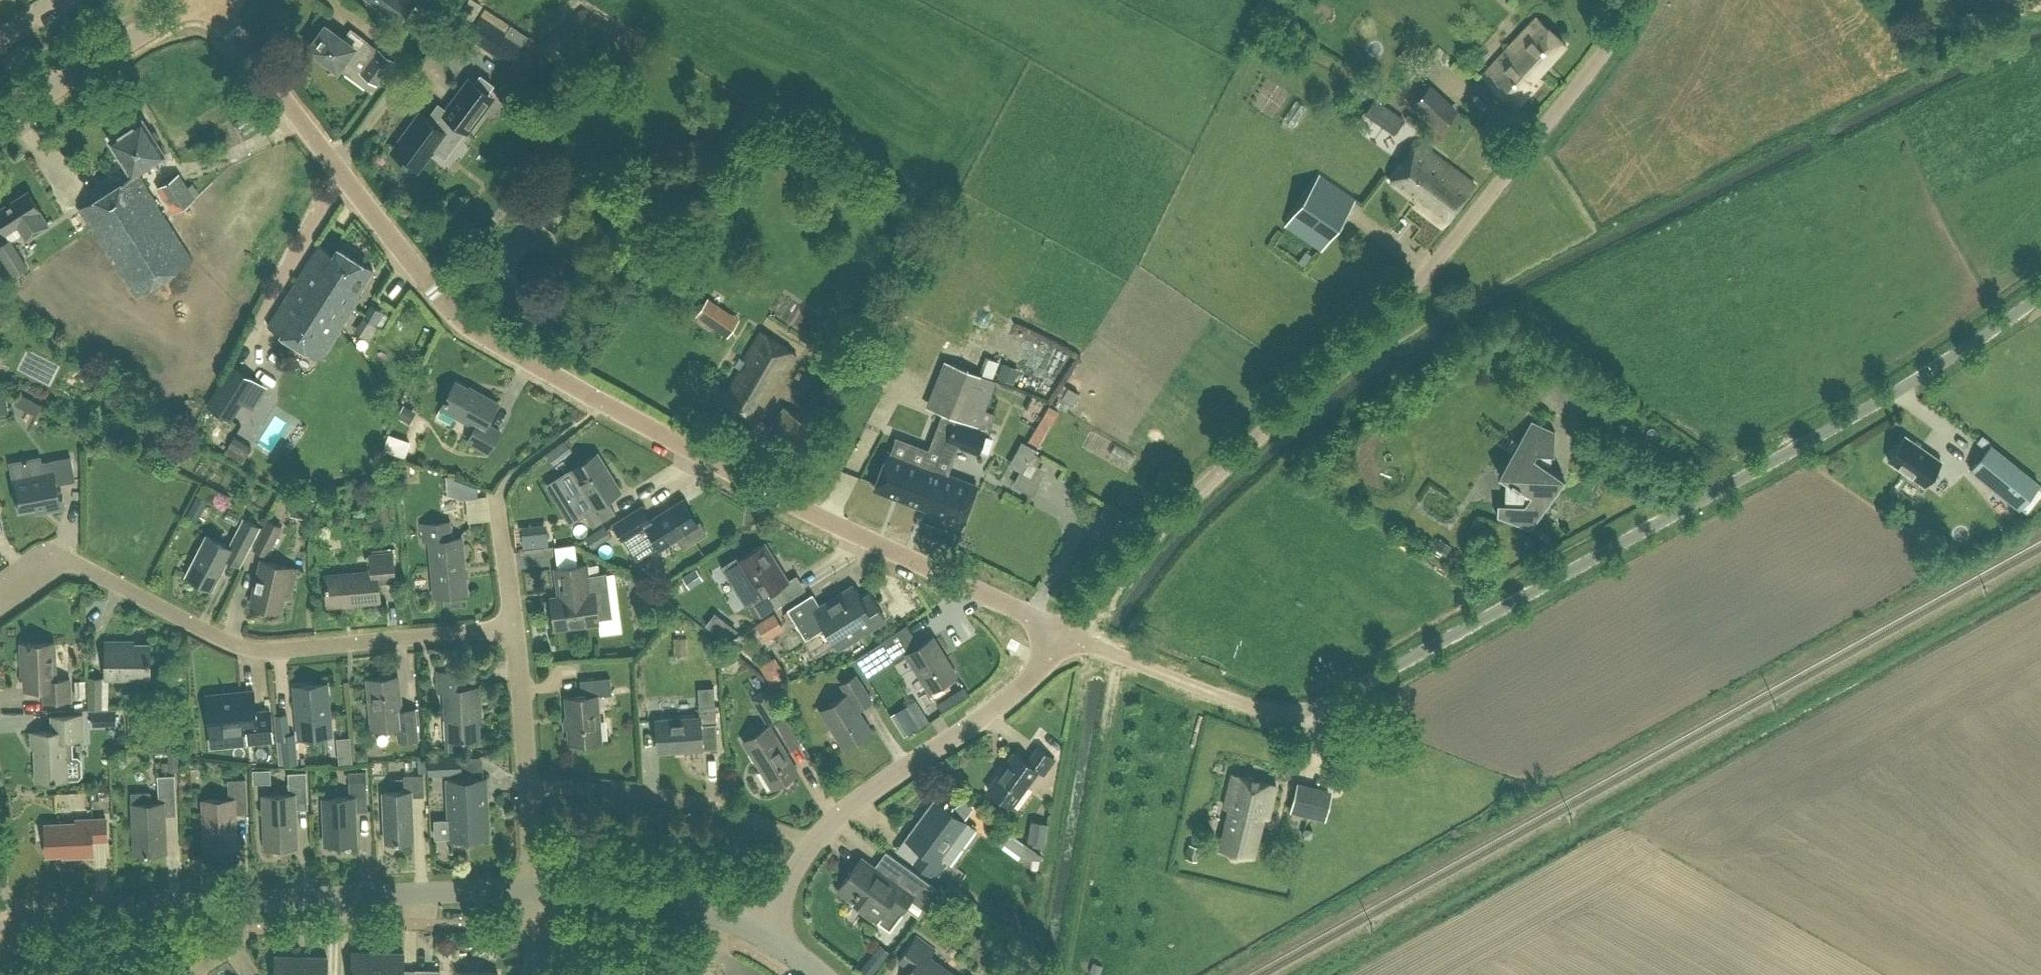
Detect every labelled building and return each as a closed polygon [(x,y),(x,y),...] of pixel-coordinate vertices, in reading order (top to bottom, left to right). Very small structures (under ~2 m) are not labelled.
[(397,19),(411,0),(368,0),(375,5),(376,3),(379,5),(397,19)] [(442,3),(457,12),(465,0),(444,0),(442,3)] [(514,38),(480,16),(466,37),(500,60),(514,38)] [(1566,43),(1537,16),(1482,74),(1516,106),(1543,78),(1537,73),(1566,43)] [(326,24),(318,36),(315,34),(309,42),(311,44),(308,48),(326,61),(324,63),(332,69),(334,67),(372,93),(394,62),(359,37),(348,29),(343,36),(326,24)] [(408,149),(424,162),(438,144),(439,145),(454,124),(467,134),(495,96),(468,77),(441,114),(439,113),(433,121),(428,117),(426,121),(410,109),(386,141),(404,155),(408,149)] [(1460,108),(1432,82),(1414,103),(1442,128),(1460,108)] [(1488,123),(1498,112),(1481,96),(1471,107),(1488,123)] [(1301,126),(1313,108),(1301,101),(1290,119),(1301,126)] [(165,154),(142,118),(126,129),(121,127),(115,131),(114,136),(109,139),(132,175),(80,207),(135,295),(192,259),(137,172),(165,154)] [(1472,182),(1420,142),(1391,180),(1414,198),(1411,203),(1440,225),(1472,182)] [(195,197),(179,173),(158,186),(173,211),(195,197)] [(1353,199),(1316,174),(1281,227),(1318,251),(1353,199)] [(27,190),(0,207),(0,222),(6,232),(17,225),(26,238),(49,224),(27,190)] [(11,239),(0,246),(0,254),(14,276),(28,267),(11,239)] [(329,308),(341,327),(362,295),(358,293),(374,268),(339,245),(334,252),(320,243),(297,278),(312,287),(311,288),(333,301),(329,308)] [(387,286),(401,296),(415,277),(401,267),(387,286)] [(312,287),(297,278),(268,324),(321,358),(341,327),(329,308),(333,301),(311,288),(312,287)] [(711,300),(703,317),(723,326),(732,310),(711,300)] [(385,314),(369,305),(354,331),(369,340),(385,314)] [(795,353),(760,331),(743,358),(748,361),(741,372),(738,370),(721,398),(753,417),(772,386),(774,387),(795,353)] [(954,418),(934,469),(921,505),(927,508),(925,514),(960,526),(976,484),(947,473),(958,445),(978,452),(992,414),(984,411),(996,379),(991,378),(997,361),(982,355),(976,372),(948,362),(931,408),(944,414),(954,418)] [(255,381),(230,366),(207,404),(232,419),(255,381)] [(479,392),(455,379),(441,406),(476,425),(469,440),(489,450),(500,430),(487,423),(499,401),(480,391),(479,392)] [(41,414),(46,404),(25,395),(21,404),(41,414)] [(0,399),(0,418),(13,413),(8,396),(0,399)] [(1050,405),(1033,443),(1045,449),(1062,411),(1050,405)] [(684,417),(698,425),(704,413),(690,406),(684,417)] [(821,432),(783,406),(767,429),(805,455),(821,432)] [(874,486),(921,505),(934,469),(954,418),(944,414),(929,450),(913,444),(906,459),(888,451),(874,486)] [(1553,429),(1529,419),(1496,472),(1514,484),(1514,502),(1495,502),(1495,514),(1529,528),(1562,475),(1551,468),(1553,429)] [(1941,460),(1905,434),(1887,459),(1924,484),(1941,460)] [(2039,483),(1990,443),(1969,469),(2018,509),(2039,483)] [(1015,488),(1035,497),(1051,462),(1023,449),(1014,468),(1023,472),(1015,488)] [(621,489),(598,452),(571,469),(594,506),(563,526),(571,539),(616,511),(607,498),(621,489)] [(75,478),(71,456),(42,461),(44,471),(14,477),(20,508),(47,503),(48,509),(65,505),(62,488),(59,489),(57,482),(75,478)] [(476,486),(446,476),(448,492),(460,497),(468,496),(470,521),(486,520),(484,495),(477,496),(476,486)] [(650,519),(642,506),(613,523),(622,537),(636,559),(658,545),(660,548),(677,537),(683,546),(706,532),(699,521),(697,522),(682,498),(650,519)] [(260,525),(244,517),(229,545),(206,533),(185,574),(212,588),(229,556),(241,562),(260,525)] [(282,526),(267,518),(252,548),(267,555),(282,526)] [(452,537),(451,521),(422,524),(424,541),(430,541),(435,595),(467,592),(461,537),(452,537)] [(789,580),(765,543),(738,559),(761,597),(752,603),(760,616),(783,602),(775,588),(789,580)] [(394,580),(392,552),(371,554),(372,570),(326,574),(328,604),(380,600),(378,581),(394,580)] [(296,567),(261,559),(251,602),(280,609),(283,594),(290,595),(296,567)] [(601,573),(588,575),(586,562),(555,567),(559,595),(550,596),(555,628),(599,622),(595,591),(603,590),(601,573)] [(861,598),(853,585),(820,605),(813,593),(787,609),(806,639),(826,627),(839,648),(886,619),(870,593),(861,598)] [(770,641),(789,630),(779,613),(760,625),(770,641)] [(920,645),(907,624),(882,640),(894,661),(906,653),(930,691),(957,674),(933,636),(920,645)] [(120,644),(120,641),(104,641),(105,677),(149,676),(148,644),(120,644)] [(56,678),(54,642),(22,643),(22,664),(25,664),(26,688),(44,687),(44,699),(70,698),(70,678),(56,678)] [(764,666),(775,684),(791,674),(780,656),(764,666)] [(448,739),(448,749),(463,748),(463,738),(479,737),(478,710),(481,710),(480,686),(468,686),(467,670),(438,671),(439,692),(445,692),(448,739)] [(871,700),(855,674),(841,683),(846,692),(820,709),(844,748),(871,731),(857,709),(871,700)] [(401,710),(398,676),(368,678),(372,728),(398,726),(400,740),(417,738),(414,709),(401,710)] [(611,694),(610,677),(580,680),(581,696),(565,697),(569,743),(601,741),(597,695),(611,694)] [(105,678),(90,678),(89,707),(104,707),(105,678)] [(333,734),(328,682),(294,686),(299,737),(333,734)] [(959,687),(937,701),(942,709),(965,696),(959,687)] [(208,731),(246,727),(247,741),(272,739),(269,709),(255,710),(253,688),(235,690),(236,694),(205,697),(208,731)] [(797,741),(765,689),(751,697),(767,724),(742,740),(748,749),(763,773),(772,787),(798,771),(784,749),(797,741)] [(915,723),(928,715),(919,701),(906,709),(915,723)] [(718,746),(714,703),(698,705),(699,716),(656,720),(659,752),(718,746)] [(67,778),(78,777),(82,773),(81,758),(78,755),(73,756),(72,740),(83,739),(82,713),(52,715),(53,730),(33,731),(33,747),(35,747),(37,778),(52,777),(52,779),(67,778)] [(290,732),(288,713),(274,714),(279,764),(299,762),(296,731),(290,732)] [(351,747),(337,748),(338,761),(352,760),(351,747)] [(1054,758),(1038,747),(1027,762),(1013,752),(987,789),(1012,806),(1038,770),(1043,774),(1054,758)] [(179,771),(178,753),(168,753),(169,771),(179,771)] [(461,772),(460,754),(427,755),(428,774),(461,772)] [(366,780),(366,770),(348,771),(348,780),(366,780)] [(307,807),(306,772),(288,773),(289,793),(262,794),(265,846),(297,845),(295,808),(307,807)] [(424,794),(423,773),(403,774),(404,790),(384,791),(386,841),(412,840),(411,795),(424,794)] [(176,815),(174,774),(158,775),(159,800),(151,801),(151,790),(131,791),(132,802),(134,852),(166,850),(164,815),(176,815)] [(1275,783),(1231,774),(1224,804),(1229,805),(1220,848),(1253,855),(1262,814),(1268,815),(1275,783)] [(479,802),(487,802),(486,777),(447,779),(449,819),(435,819),(436,836),(449,836),(449,839),(464,838),(464,836),(480,836),(479,802)] [(246,812),(245,778),(227,779),(228,797),(202,798),(205,849),(236,847),(234,813),(246,812)] [(368,810),(366,780),(349,781),(349,796),(323,797),(325,844),(357,842),(355,810),(368,810)] [(1325,819),(1325,818),(1329,802),(1331,795),(1296,787),(1290,811),(1325,819)] [(963,819),(939,801),(910,840),(921,849),(914,859),(937,876),(948,861),(938,853),(963,819)] [(106,839),(105,817),(75,818),(76,821),(45,822),(46,854),(71,852),(72,855),(93,854),(92,840),(106,839)] [(1035,822),(1036,842),(1050,841),(1049,821),(1035,822)] [(1198,845),(1187,843),(1184,857),(1194,860),(1198,845)] [(936,889),(889,855),(879,869),(862,856),(839,888),(853,899),(857,893),(868,901),(862,909),(876,919),(888,903),(900,912),(910,898),(922,907),(936,889)] [(965,888),(967,876),(951,873),(949,886),(965,888)] [(916,934),(899,958),(911,967),(905,974),(956,974),(930,956),(935,948),(916,934)] [(1003,947),(1003,935),(985,935),(985,947),(1003,947)] [(377,952),(352,951),(351,974),(377,974),(377,952)] [(377,952),(377,974),(403,974),(404,953),(377,952)] [(300,955),(274,955),(274,974),(300,974),(300,955)] [(300,955),(300,974),(327,974),(327,956),(300,955)] [(859,969),(867,974),(871,974),(878,967),(867,959),(859,969)]
